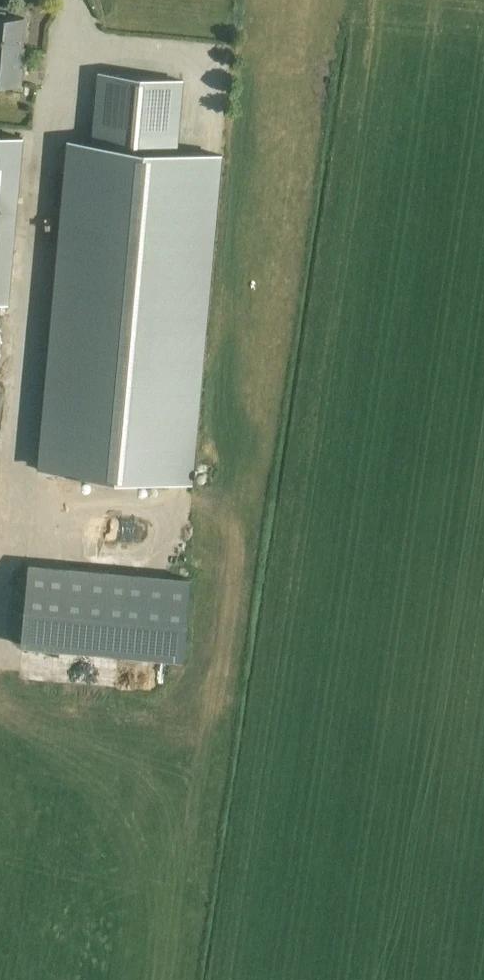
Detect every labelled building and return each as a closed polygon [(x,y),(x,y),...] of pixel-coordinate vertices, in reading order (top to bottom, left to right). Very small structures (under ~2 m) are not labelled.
[(24,18),(4,16),(5,12),(0,11),(0,82),(21,84),(23,57),(21,57),(24,18)] [(192,480),(222,156),(175,151),(181,80),(100,73),(97,113),(103,114),(101,127),(95,127),(94,144),(67,142),(39,466),(192,480)] [(13,201),(13,188),(0,188),(0,201),(13,201)] [(130,580),(124,652),(184,657),(190,585),(190,578),(130,573),(130,580)]
